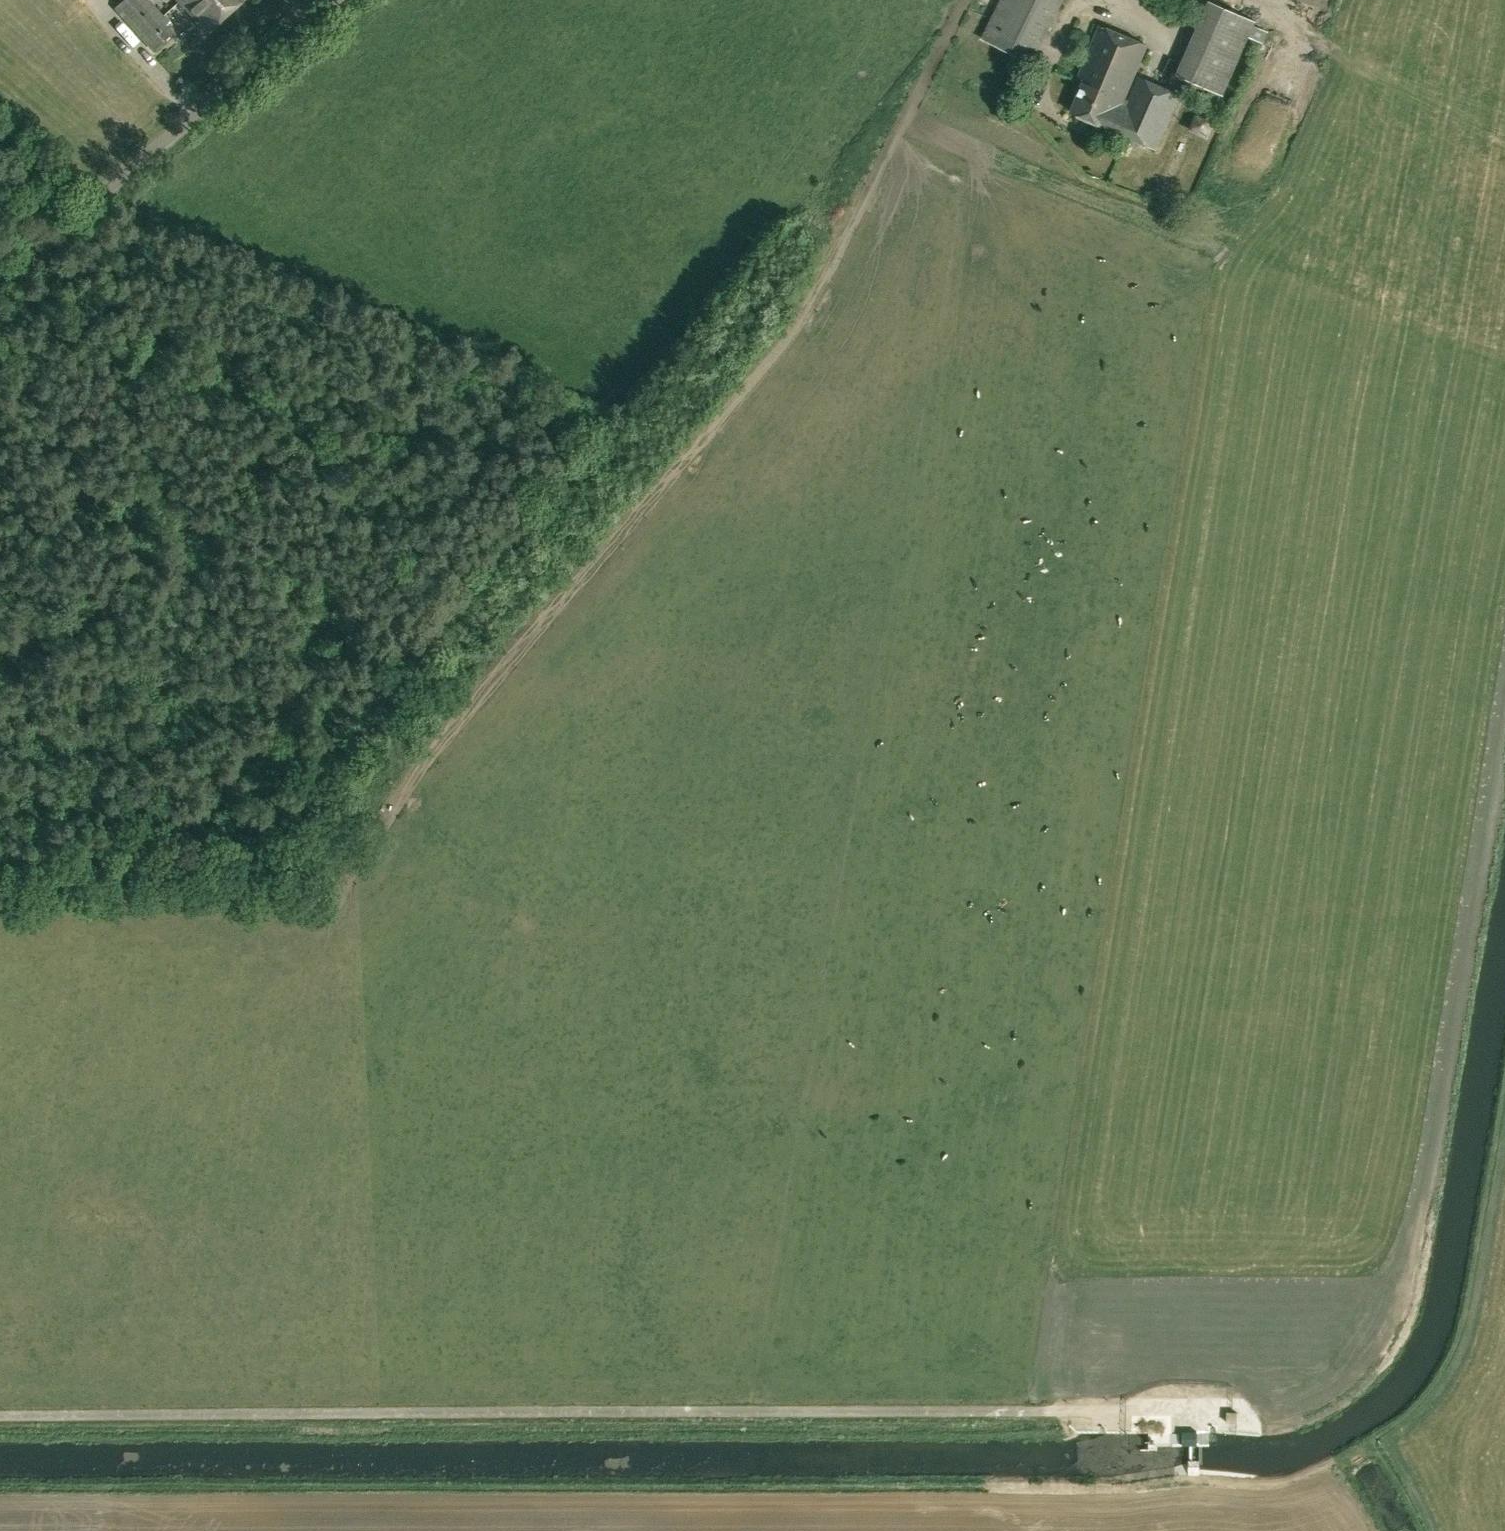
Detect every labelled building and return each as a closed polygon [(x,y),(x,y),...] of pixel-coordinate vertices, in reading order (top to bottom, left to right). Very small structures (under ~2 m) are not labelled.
[(153,50),(173,32),(166,24),(168,22),(148,0),(123,0),(115,7),(153,50)] [(207,32),(243,0),(179,0),(207,32)] [(982,37),(1031,63),(1063,0),(1001,0),(982,37)] [(1256,21),(1210,1),(1178,76),(1223,96),(1256,21)] [(1076,82),(1083,85),(1070,112),(1155,150),(1180,94),(1138,76),(1127,101),(1125,100),(1149,47),(1102,25),(1076,82)]
